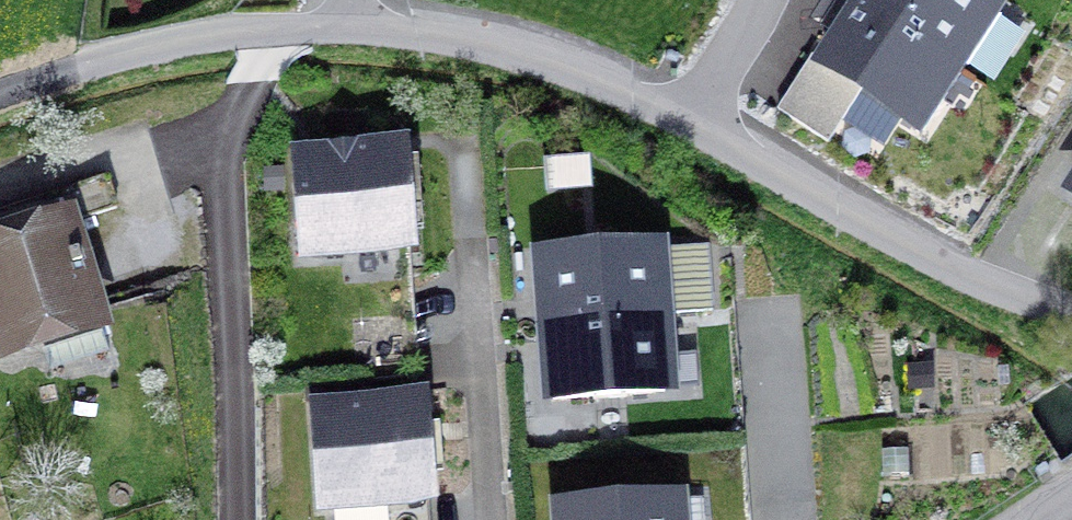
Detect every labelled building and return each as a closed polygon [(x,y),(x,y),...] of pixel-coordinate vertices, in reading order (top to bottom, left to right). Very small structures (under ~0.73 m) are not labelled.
[(988,5),(980,0),(866,0),(862,7),(961,71),(980,42),(969,35),(988,5)] [(862,90),(923,130),(961,71),(862,7),(824,66),(811,58),(778,109),(829,142),(862,90)] [(409,245),(402,151),(298,158),(305,252),(409,245)] [(107,176),(44,195),(54,226),(68,222),(116,207),(107,176)] [(26,235),(24,230),(0,237),(0,348),(98,318),(68,222),(54,226),(26,235)] [(542,257),(547,328),(672,318),(667,249),(542,257)] [(675,355),(672,318),(547,328),(553,399),(664,391),(662,356),(675,355)] [(428,496),(421,403),(316,410),(324,504),(428,496)] [(562,519),(674,519),(673,500),(561,507),(562,519)]
